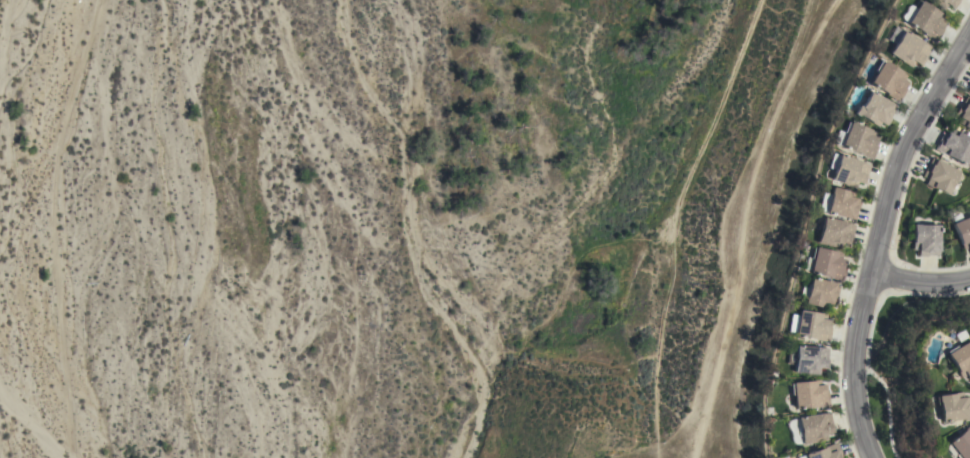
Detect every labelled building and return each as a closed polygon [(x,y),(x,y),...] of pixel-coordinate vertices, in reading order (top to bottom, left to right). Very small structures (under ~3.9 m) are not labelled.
[(942,10),(928,0),(958,0),(957,1),(958,1),(952,9),(946,4),(942,10)] [(918,1),(943,16),(940,20),(943,22),(942,22),(945,24),(941,29),(942,29),(934,42),(923,35),(924,35),(905,24),(918,1)] [(923,44),(929,48),(924,57),(925,58),(920,65),(914,61),(909,67),(899,61),(900,61),(887,53),(902,30),(923,44)] [(881,61),(900,73),(905,76),(902,80),(905,81),(904,82),(907,84),(904,89),(897,102),(886,95),(867,83),(881,61)] [(891,104),(891,105),(894,107),(888,117),(889,118),(885,125),(879,122),(876,127),(869,123),(869,122),(857,115),(856,116),(852,114),(857,105),(859,107),(868,91),(891,104)] [(969,99),(969,100),(969,130),(957,122),(959,118),(955,115),(965,97),(969,99)] [(874,132),(872,137),(877,139),(875,145),(875,146),(870,159),(858,155),(858,154),(839,146),(844,133),(842,132),(846,122),(848,123),(848,122),(874,132)] [(952,129),(969,139),(969,166),(965,164),(964,165),(945,155),(935,150),(945,130),(949,133),(952,129)] [(837,154),(862,162),(861,163),(869,165),(865,175),(866,175),(863,184),(856,182),(854,189),(843,185),(829,180),(837,154)] [(948,194),(933,187),(932,188),(925,184),(927,179),(921,176),(925,168),(926,169),(931,158),(958,170),(948,194)] [(830,187),(854,193),(853,198),(859,200),(857,209),(856,209),(853,220),(824,213),(830,187)] [(951,224),(969,215),(969,252),(969,253),(967,247),(962,250),(951,224)] [(822,217),(846,223),(854,225),(849,244),(841,242),(839,249),(815,243),(822,217)] [(926,256),(917,256),(917,250),(912,250),(911,241),(912,241),(912,224),(918,224),(918,225),(938,225),(938,251),(938,256),(926,256)] [(811,248),(813,249),(813,247),(844,254),(842,260),(846,261),(841,281),(807,273),(808,271),(801,270),(804,257),(809,258),(811,248)] [(834,283),(834,284),(839,285),(834,306),(827,304),(826,309),(802,303),(803,298),(804,298),(809,277),(834,283)] [(792,336),(797,310),(819,314),(819,318),(827,320),(827,321),(830,321),(827,342),(792,336)] [(968,341),(969,344),(969,379),(968,380),(965,375),(961,378),(957,372),(958,371),(946,352),(955,346),(956,348),(968,341)] [(819,347),(819,348),(827,349),(826,369),(818,368),(818,375),(809,374),(809,373),(792,372),(792,364),(785,364),(785,354),(787,347),(794,347),(794,346),(819,347)] [(793,409),(790,382),(818,380),(819,385),(822,385),(825,385),(825,391),(826,391),(828,406),(793,409)] [(941,422),(938,404),(936,405),(934,397),(936,397),(936,396),(960,392),(961,398),(968,397),(969,406),(968,406),(969,417),(941,422)] [(829,412),(832,432),(825,434),(826,440),(815,442),(815,443),(811,443),(811,442),(800,444),(796,418),(829,412)] [(969,457),(957,457),(955,455),(956,454),(947,443),(969,424),(969,457)] [(840,457),(804,457),(803,454),(836,443),(840,457)]
